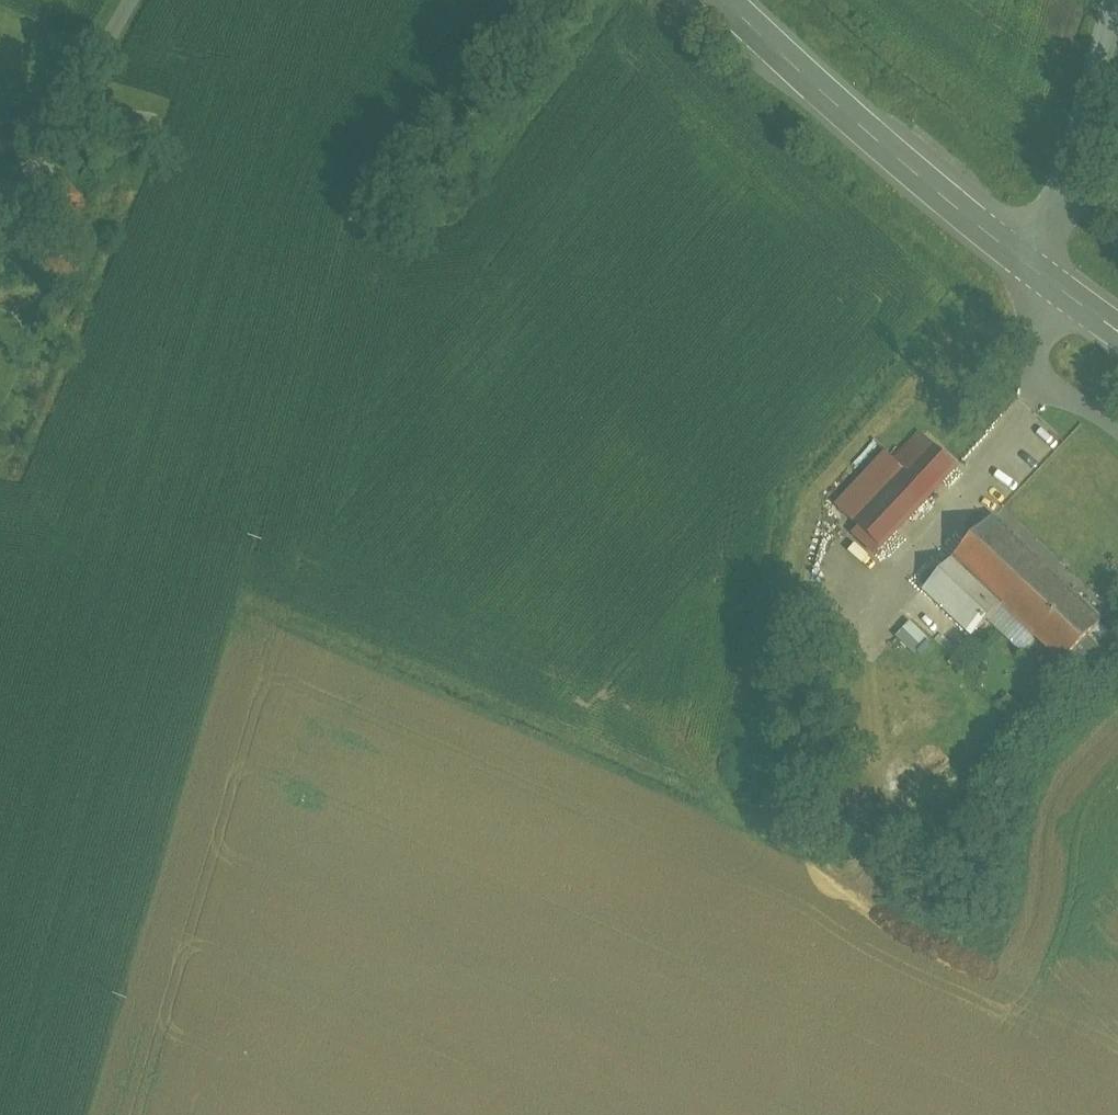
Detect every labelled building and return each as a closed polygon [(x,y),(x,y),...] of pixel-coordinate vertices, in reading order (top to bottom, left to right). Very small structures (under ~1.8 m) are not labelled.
[(923,434),(897,462),(907,471),(933,444),(923,434)] [(957,467),(933,444),(907,471),(857,524),(881,547),(957,467)] [(992,519),(925,589),(973,635),(1002,605),(1040,564),(992,519)] [(1102,623),(1040,564),(1002,605),(1064,663),(1102,623)] [(911,621),(895,636),(913,655),(929,640),(911,621)]
